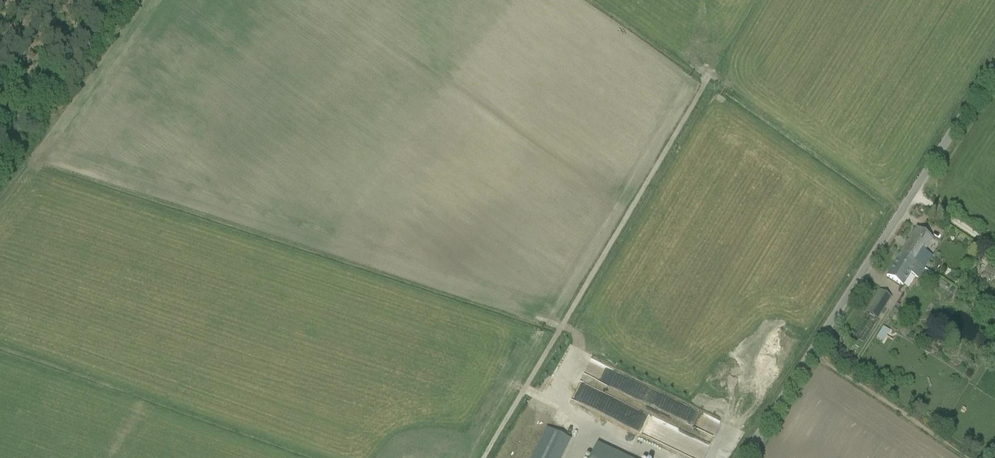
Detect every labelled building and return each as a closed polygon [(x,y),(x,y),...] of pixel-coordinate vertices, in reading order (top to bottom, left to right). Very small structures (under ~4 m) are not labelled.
[(924,269),(932,256),(924,252),(932,239),(916,229),(900,254),(924,269)] [(918,279),(924,269),(900,254),(886,276),(902,286),(910,274),(918,279)] [(981,277),(991,281),(994,271),(985,267),(981,277)] [(874,300),(866,313),(877,320),(885,307),(884,307),(874,300)] [(617,390),(624,377),(589,359),(582,372),(617,390)] [(571,440),(546,428),(531,457),(562,457),(571,440)] [(711,443),(675,430),(668,448),(695,457),(706,457),(711,443)] [(591,457),(621,457),(596,446),(591,457)]
